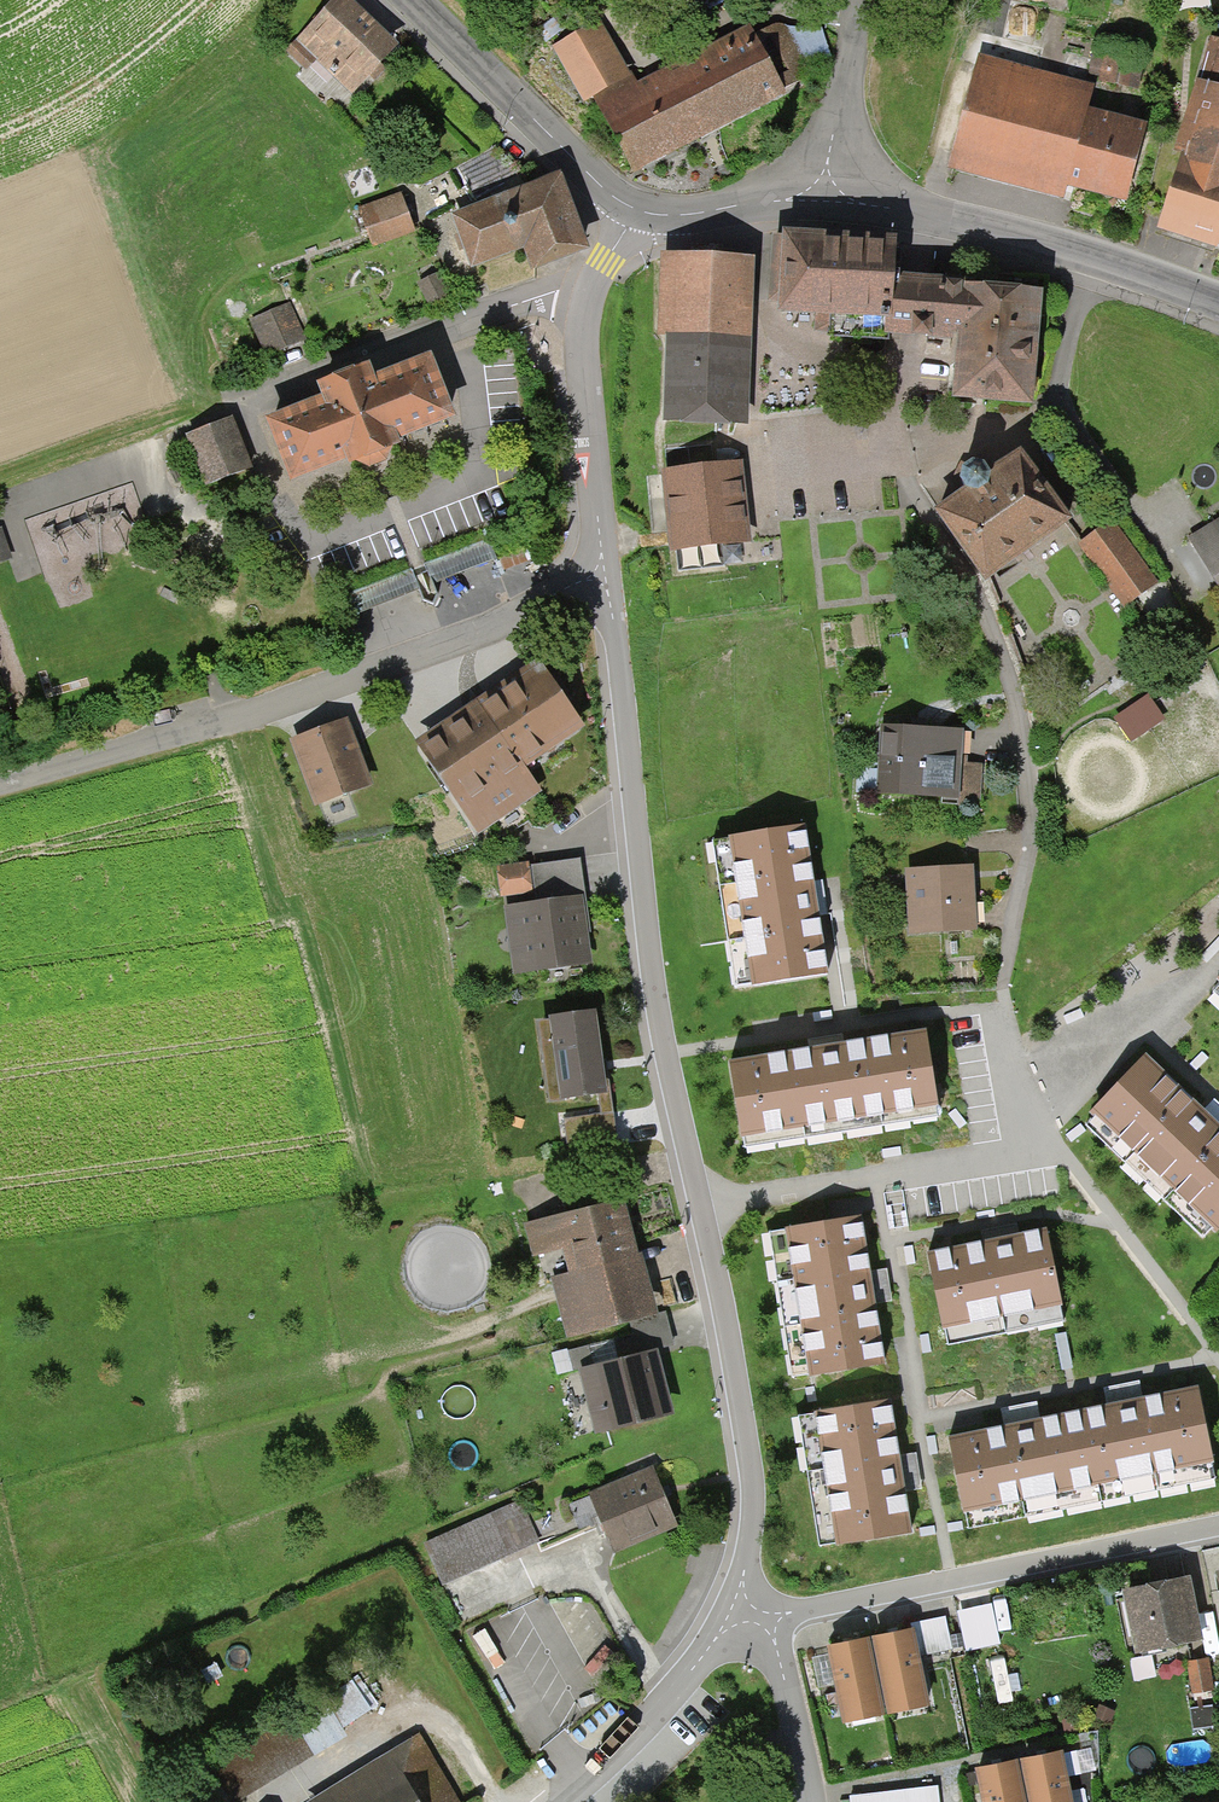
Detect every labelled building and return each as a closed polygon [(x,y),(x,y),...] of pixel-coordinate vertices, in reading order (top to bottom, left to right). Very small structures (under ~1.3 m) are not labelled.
[(349,0),(334,0),(296,43),(355,96),(400,45),(349,0)] [(1185,9),(1210,12),(1212,0),(1186,0),(1185,9)] [(599,24),(555,48),(625,179),(786,93),(750,23),(631,84),(599,24)] [(1147,53),(1101,44),(1094,82),(1140,91),(1147,53)] [(1148,116),(980,70),(954,163),(1122,209),(1148,116)] [(1197,84),(1154,237),(1218,256),(1218,90),(1197,84)] [(560,175),(452,215),(472,268),(524,248),(533,272),(589,252),(560,175)] [(401,195),(358,210),(372,248),(415,233),(401,195)] [(897,236),(782,229),(780,267),(777,315),(884,322),(883,335),(946,339),(957,340),(953,400),(1036,405),(1043,292),(1001,289),(988,288),(988,279),(895,273),(897,236)] [(750,257),(668,254),(661,423),(744,427),(750,257)] [(439,272),(419,282),(430,305),(450,295),(439,272)] [(294,302),(247,318),(259,354),(306,338),(294,302)] [(315,399),(260,421),(285,484),(339,463),(358,469),(384,460),(389,446),(450,422),(424,355),(371,376),(366,364),(309,386),(315,399)] [(231,416),(184,434),(204,487),(251,469),(231,416)] [(1071,521),(1020,452),(989,472),(984,464),(972,463),(964,470),(961,482),(966,490),(936,512),(988,582),(1071,521)] [(738,459),(662,464),(668,550),(744,545),(738,459)] [(1191,536),(1218,583),(1218,582),(1218,520),(1191,536)] [(1157,584),(1109,521),(1077,546),(1124,609),(1157,584)] [(10,557),(0,530),(0,561),(10,557)] [(486,706),(420,751),(479,836),(545,791),(528,765),(585,727),(544,667),(486,706)] [(1116,722),(1132,745),(1156,728),(1140,705),(1116,722)] [(347,725),(295,747),(321,809),(373,787),(347,725)] [(971,731),(882,728),(880,794),(968,797),(971,731)] [(733,841),(759,998),(831,987),(805,829),(733,841)] [(530,861),(497,865),(501,902),(533,898),(534,903),(585,897),(580,859),(530,865),(530,861)] [(976,868),(910,869),(911,932),(976,932),(976,868)] [(534,903),(506,905),(513,971),(591,962),(585,897),(534,903)] [(598,1016),(540,1023),(550,1101),(607,1094),(598,1016)] [(924,1029),(722,1055),(740,1149),(947,1123),(924,1029)] [(1097,1103),(1216,1230),(1218,1227),(1218,1121),(1153,1051),(1097,1103)] [(620,1201),(540,1220),(566,1331),(646,1312),(620,1201)] [(864,1209),(761,1225),(788,1382),(890,1366),(864,1209)] [(1048,1223),(921,1244),(942,1347),(1068,1319),(1048,1223)] [(652,1352),(577,1369),(592,1433),(667,1416),(652,1352)] [(1200,1386),(946,1436),(962,1515),(1216,1466),(1200,1386)] [(892,1398),(797,1414),(818,1549),(914,1533),(903,1460),(892,1398)] [(656,1473),(589,1498),(610,1552),(676,1527),(656,1473)] [(522,1505),(426,1543),(441,1582),(538,1545),(522,1505)] [(1189,1578),(1123,1589),(1134,1653),(1199,1642),(1189,1578)] [(1001,1648),(999,1633),(1012,1632),(1008,1604),(959,1609),(964,1652),(1001,1648)] [(912,1630),(830,1645),(843,1721),(926,1706),(912,1630)] [(1006,1692),(1021,1689),(1012,1646),(997,1649),(1006,1692)] [(1210,1657),(1186,1660),(1189,1692),(1214,1690),(1210,1657)] [(418,1736),(308,1801),(459,1801),(418,1736)] [(976,1774),(981,1801),(1069,1801),(1060,1758),(976,1774)] [(852,1796),(852,1801),(941,1801),(941,1792),(852,1796)]
